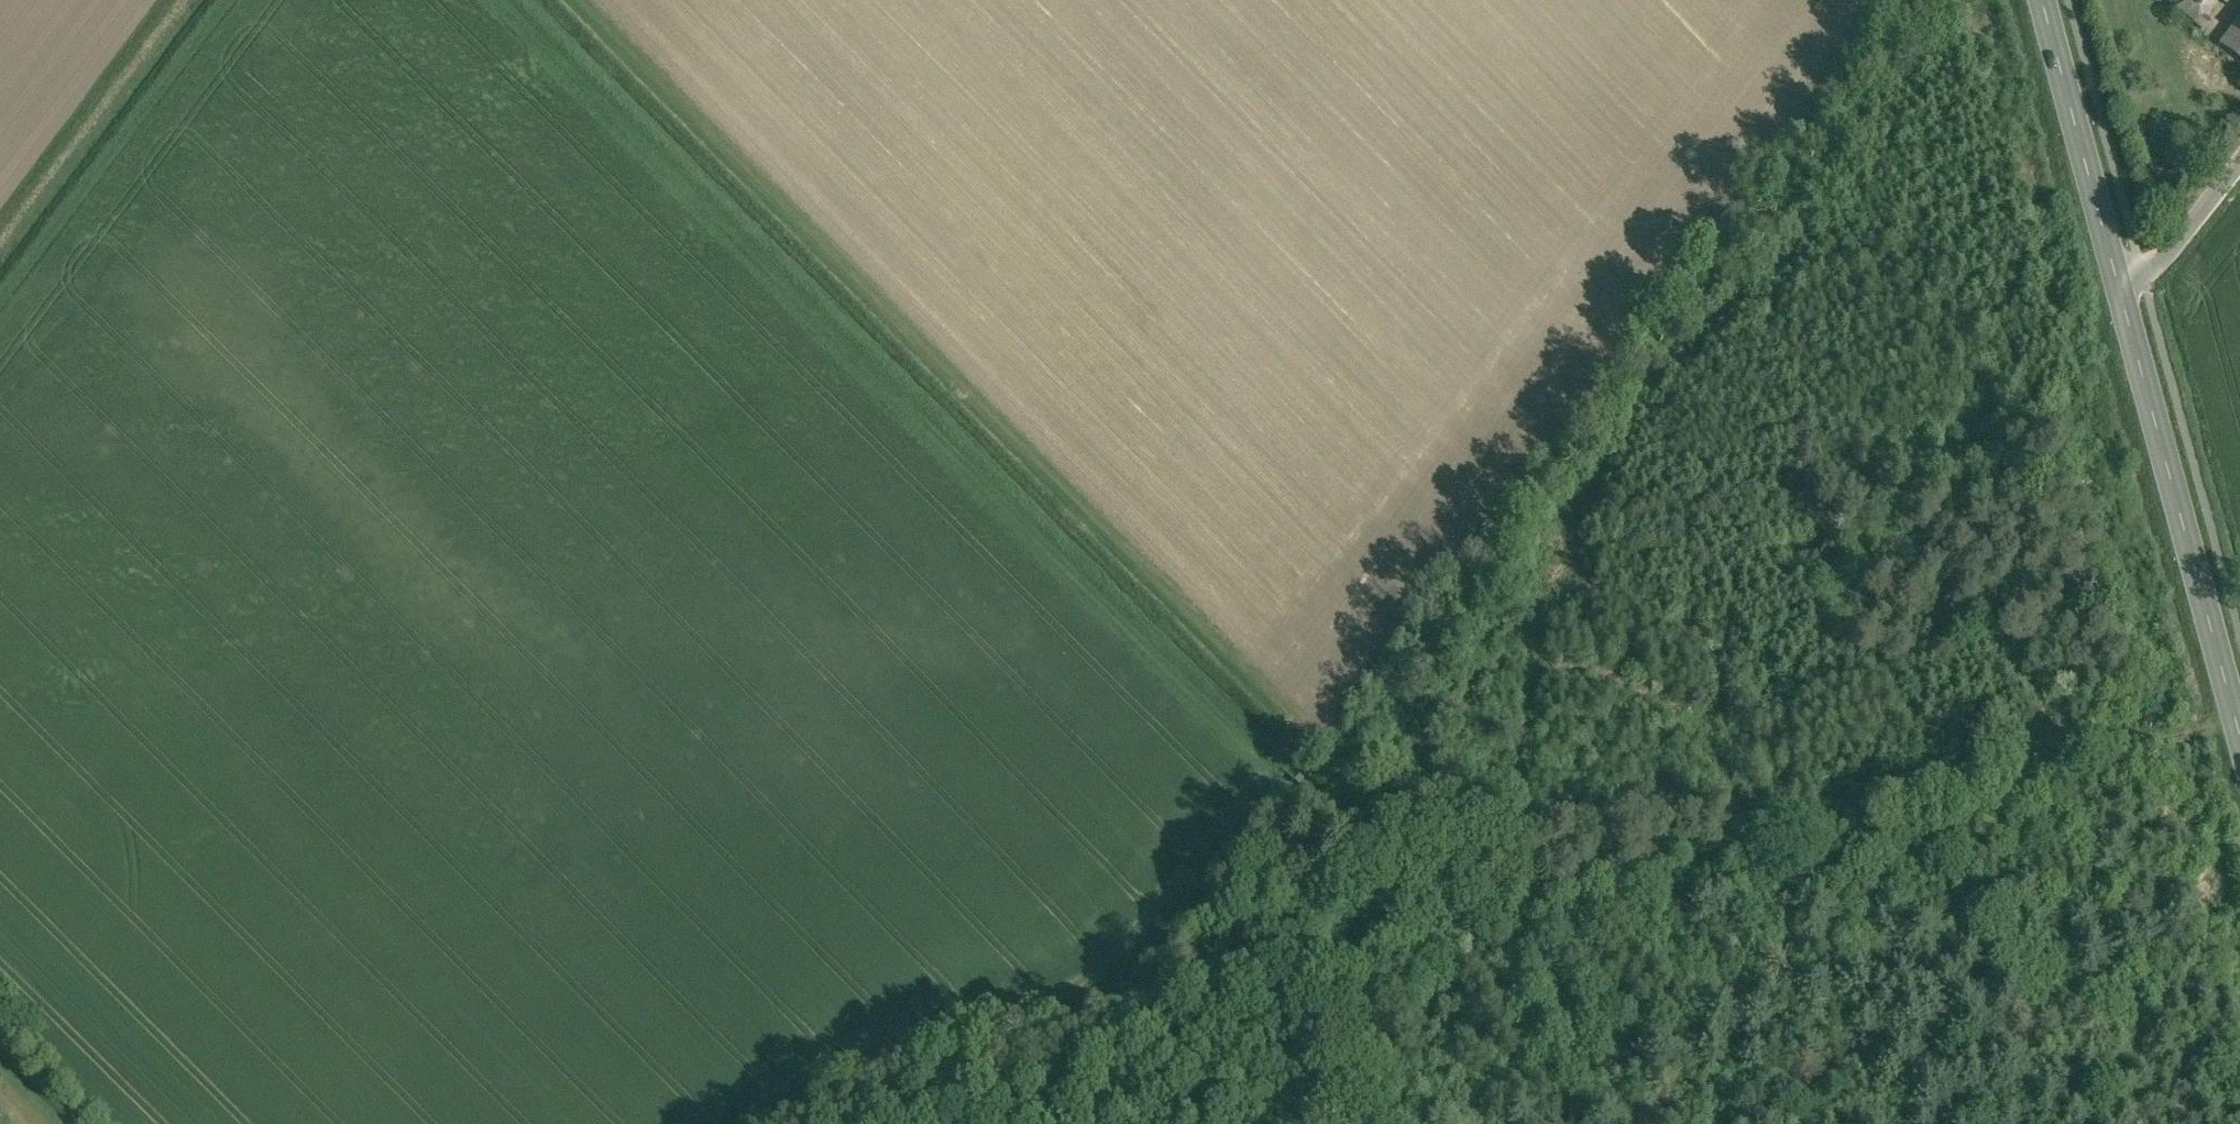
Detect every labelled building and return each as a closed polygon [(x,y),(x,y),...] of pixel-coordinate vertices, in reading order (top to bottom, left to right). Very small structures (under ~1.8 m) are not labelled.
[(2195,19),(2213,0),(2175,0),(2195,19)]
